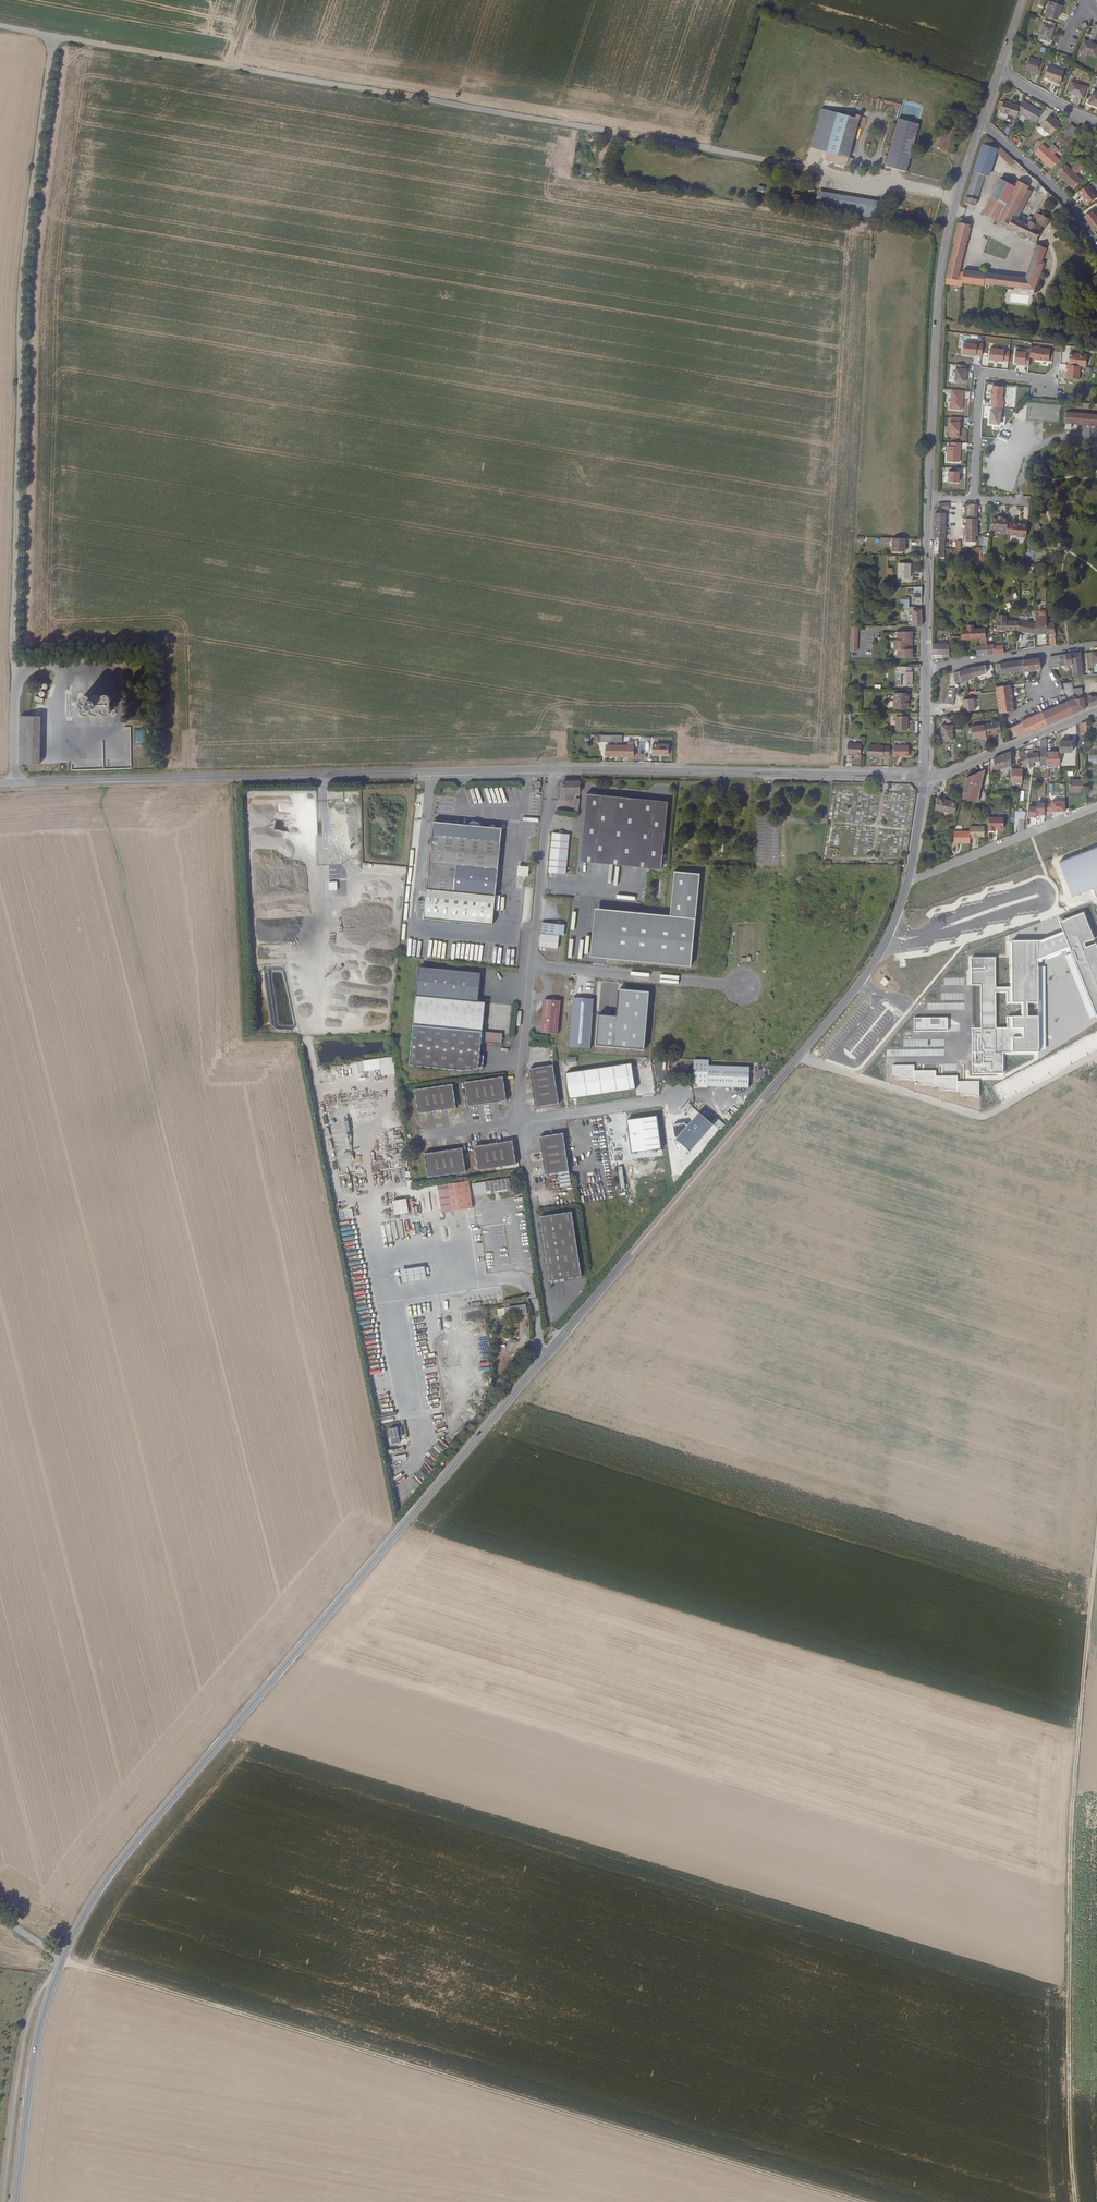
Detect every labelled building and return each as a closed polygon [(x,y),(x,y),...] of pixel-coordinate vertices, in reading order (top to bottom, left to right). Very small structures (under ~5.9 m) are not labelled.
[(1060,5),(1049,1),(1044,14),(1056,18),(1060,5)] [(1055,22),(1044,18),(1038,36),(1048,40),(1055,22)] [(1083,39),(1079,49),(1096,55),(1096,51),(1096,43),(1083,39)] [(1036,71),(1040,72),(1044,60),(1032,56),(1028,67),(1036,69),(1036,71)] [(1065,70),(1048,65),(1044,79),(1060,84),(1065,70)] [(1082,96),(1086,86),(1072,81),(1069,91),(1076,93),(1076,94),(1082,96)] [(998,110),(1015,116),(1016,111),(1018,105),(1001,99),(998,110)] [(1033,107),(1026,104),(1027,102),(1020,99),(1018,105),(1016,111),(1034,121),(1041,110),(1033,106),(1033,107)] [(811,145),(828,151),(838,113),(821,109),(811,145)] [(846,165),(859,118),(838,112),(838,113),(828,151),(825,159),(846,165)] [(1049,132),(1057,123),(1052,117),(1048,114),(1039,124),(1049,132)] [(963,131),(966,120),(947,115),(938,148),(942,149),(940,157),(948,159),(956,133),(957,131),(959,131),(960,130),(963,131)] [(886,167),(907,172),(920,125),(899,119),(886,167)] [(1061,130),(1068,137),(1077,128),(1070,121),(1061,130)] [(996,148),(998,142),(986,132),(975,169),(985,172),(989,173),(996,148)] [(1059,136),(1056,140),(1061,144),(1064,141),(1059,136)] [(1041,141),(1033,150),(1050,166),(1058,157),(1052,151),(1057,146),(1052,142),(1048,147),(1041,141)] [(1013,157),(998,142),(996,148),(1010,162),(1013,157)] [(1014,183),(1022,166),(1013,157),(1010,162),(1002,177),(1014,183)] [(1064,163),(1057,172),(1074,188),(1082,179),(1075,173),(1080,168),(1076,164),(1071,169),(1064,163)] [(976,204),(985,172),(975,169),(965,200),(976,204)] [(1008,225),(1029,183),(1019,176),(1015,184),(1014,183),(1002,177),(1000,176),(983,212),(997,219),(997,220),(1008,225)] [(1089,182),(1079,190),(1082,194),(1083,193),(1085,196),(1084,197),(1088,202),(1096,195),(1096,192),(1089,182)] [(1017,219),(1034,186),(1029,183),(1008,225),(1012,228),(1017,218),(1017,219)] [(759,185),(757,192),(764,194),(766,188),(759,185)] [(814,198),(813,207),(874,217),(877,201),(815,191),(814,198)] [(813,207),(814,198),(791,194),(789,203),(813,207)] [(1095,232),(1096,231),(1096,216),(1093,210),(1085,216),(1095,232)] [(1038,232),(1041,225),(1033,220),(1032,222),(1029,221),(1027,224),(1024,222),(1025,219),(1021,216),(1019,220),(1017,219),(1017,218),(1012,228),(1020,232),(1019,234),(1024,236),(1025,235),(1035,240),(1038,232)] [(965,245),(970,223),(960,221),(954,242),(955,242),(965,245)] [(960,268),(965,245),(955,242),(947,278),(947,282),(961,284),(962,280),(986,283),(986,285),(989,285),(989,283),(1034,289),(1044,262),(1041,261),(1046,247),(1037,243),(1025,277),(960,268)] [(982,355),(984,343),(971,341),(971,343),(964,342),(963,353),(976,355),(976,354),(982,355)] [(1050,360),(1051,348),(1032,346),(1031,357),(1036,357),(1036,359),(1050,360)] [(1009,360),(1010,351),(1005,350),(1005,349),(991,347),(990,359),(995,359),(995,361),(999,362),(999,360),(1003,361),(1004,360),(1009,360)] [(1031,357),(1031,354),(1027,354),(1027,352),(1016,350),(1015,362),(1019,362),(1018,364),(1030,365),(1031,357)] [(1081,365),(1087,366),(1089,354),(1071,352),(1070,364),(1081,365)] [(967,369),(964,368),(965,364),(957,363),(955,380),(965,382),(967,369)] [(1070,364),(1068,364),(1067,368),(1069,368),(1068,377),(1080,379),(1081,365),(1070,364)] [(1005,400),(1002,400),(1004,386),(993,385),(993,390),(992,390),(991,395),(992,395),(991,399),(992,399),(991,406),(1004,408),(1005,400)] [(962,409),(964,390),(953,389),(950,408),(962,409)] [(990,423),(1000,424),(1002,410),(990,409),(989,418),(990,418),(990,423)] [(1066,423),(1096,426),(1096,415),(1067,412),(1066,423)] [(962,417),(951,416),(950,436),(960,436),(960,425),(962,426),(962,417)] [(1007,443),(1009,438),(1000,434),(998,439),(1007,443)] [(961,442),(951,441),(951,445),(948,445),(947,461),(960,461),(961,442)] [(1061,456),(1065,461),(1071,456),(1068,451),(1061,456)] [(960,471),(949,471),(949,481),(959,482),(960,471)] [(1008,521),(1008,519),(993,518),(992,528),(1007,529),(1008,521)] [(1027,535),(1028,523),(1013,522),(1012,534),(1027,535)] [(978,532),(978,526),(967,525),(967,533),(976,534),(976,535),(978,535),(978,532)] [(904,537),(892,537),(892,551),(904,551),(904,537)] [(910,562),(899,562),(899,577),(912,577),(912,573),(910,573),(910,562)] [(922,625),(922,607),(912,607),(912,608),(912,625),(922,625)] [(912,625),(912,608),(908,609),(908,625),(908,626),(922,626),(922,625),(912,625)] [(1056,644),(1055,617),(1048,617),(1048,623),(1048,632),(1052,632),(1053,645),(1056,644)] [(1018,629),(1018,620),(998,620),(998,629),(1013,629),(1013,630),(1016,630),(1016,629),(1018,629)] [(1036,632),(1036,623),(1018,620),(1018,629),(1018,630),(1036,632)] [(1048,632),(1048,623),(1040,623),(1041,621),(1036,621),(1036,623),(1036,632),(1047,632),(1048,632)] [(986,636),(986,628),(974,628),(974,625),(967,625),(967,627),(962,627),(962,629),(960,629),(960,637),(981,636),(986,636)] [(858,648),(858,628),(851,628),(850,649),(858,648)] [(893,639),(893,648),(895,648),(910,648),(911,648),(911,631),(896,631),(896,639),(893,639)] [(949,653),(950,643),(932,642),(932,652),(942,653),(949,653)] [(1005,651),(1004,644),(987,645),(988,653),(1005,651)] [(988,653),(987,645),(982,645),(978,646),(978,649),(971,649),(972,654),(988,653)] [(910,648),(895,648),(895,657),(910,657),(910,648)] [(1083,668),(1081,651),(1071,652),(1073,664),(1074,676),(1082,675),(1088,674),(1087,668),(1083,668)] [(1073,664),(1071,652),(1067,652),(1050,655),(1049,660),(1051,667),(1073,664)] [(1042,668),(1041,656),(1022,659),(1023,671),(1025,670),(1042,668)] [(1023,671),(1022,659),(997,662),(998,667),(1002,667),(1002,672),(1022,669),(1022,671),(1023,671)] [(989,671),(988,668),(986,668),(985,664),(975,666),(975,665),(973,666),(974,675),(989,671)] [(911,665),(897,665),(897,670),(897,676),(898,678),(900,678),(900,683),(912,684),(912,670),(911,670),(911,665)] [(974,675),(973,666),(972,666),(966,668),(967,678),(975,677),(974,675)] [(967,678),(966,668),(958,669),(958,670),(952,671),(954,681),(967,678)] [(1010,685),(1010,684),(995,686),(996,690),(996,693),(1011,691),(1010,689),(1010,685)] [(955,694),(957,686),(947,687),(946,695),(955,694)] [(1084,693),(1083,686),(1074,687),(1075,694),(1084,693)] [(906,688),(897,688),(897,691),(894,691),(894,707),(906,707),(906,700),(908,700),(909,691),(906,691),(906,688)] [(115,707),(115,700),(111,700),(111,697),(111,696),(110,695),(109,694),(104,694),(103,694),(102,695),(101,696),(100,695),(99,695),(96,694),(94,695),(93,695),(92,696),(91,697),(90,696),(90,695),(89,695),(83,695),(82,695),(81,696),(80,697),(80,699),(79,699),(77,699),(75,701),(75,703),(75,705),(76,706),(77,707),(79,708),(80,708),(81,710),(81,711),(82,712),(83,713),(88,713),(89,713),(90,712),(91,710),(92,712),(92,713),(94,713),(98,713),(99,713),(100,712),(101,711),(103,712),(104,713),(109,713),(110,712),(111,711),(112,710),(111,707),(115,707)] [(1013,710),(1011,697),(997,699),(998,709),(999,712),(1003,712),(1013,710)] [(1086,708),(1084,697),(1076,699),(1077,712),(1086,708)] [(1077,712),(1076,699),(1068,701),(1073,713),(1077,712)] [(1056,706),(1055,703),(1050,705),(1048,700),(1039,704),(1042,710),(1043,712),(1056,706)] [(1073,713),(1068,701),(1056,706),(1043,712),(1047,724),(1073,713)] [(1021,721),(1043,712),(1042,710),(1021,719),(1021,721)] [(1047,724),(1043,712),(1021,721),(1022,723),(1023,723),(1027,733),(1047,724)] [(907,716),(897,715),(896,729),(906,730),(907,716)] [(39,716),(19,716),(19,763),(39,763),(39,716)] [(1001,732),(999,721),(991,722),(993,734),(1001,732)] [(993,734),(991,722),(984,723),(986,735),(993,734)] [(1027,733),(1023,723),(1022,723),(1012,726),(1013,730),(1016,728),(1019,736),(1027,733)] [(952,726),(941,726),(941,741),(952,741),(952,726)] [(622,742),(623,735),(597,734),(597,741),(622,742)] [(621,743),(621,755),(633,755),(633,740),(627,740),(627,743),(621,743)] [(1073,752),(1073,741),(1060,741),(1060,752),(1073,752)] [(668,753),(668,742),(652,743),(652,753),(668,753)] [(621,755),(621,743),(610,743),(610,754),(621,755)] [(860,744),(846,743),(846,754),(854,755),(854,754),(860,754),(860,744)] [(907,744),(893,744),(893,755),(898,755),(898,754),(906,754),(907,744)] [(888,755),(889,746),(868,745),(868,754),(875,755),(875,756),(881,756),(881,754),(888,755)] [(1047,752),(1047,751),(1043,752),(1043,747),(1035,748),(1034,752),(1035,761),(1046,760),(1047,752)] [(1012,760),(1012,750),(994,758),(996,769),(1012,767),(1012,760)] [(1035,761),(1034,752),(1027,753),(1030,762),(1035,761)] [(1060,767),(1060,752),(1047,752),(1046,760),(1046,769),(1060,769),(1060,767)] [(1088,756),(1088,765),(1096,765),(1096,756),(1088,756)] [(977,801),(985,768),(966,776),(961,798),(977,801)] [(1022,783),(1023,769),(1012,769),(1011,782),(1022,783)] [(1071,779),(1071,792),(1085,792),(1085,779),(1071,779)] [(581,792),(581,782),(565,782),(565,800),(571,800),(571,792),(581,792)] [(669,802),(588,793),(580,861),(661,869),(669,802)] [(957,803),(938,799),(936,810),(954,814),(957,803)] [(1065,800),(1052,800),(1052,811),(1065,811),(1065,800)] [(1037,803),(1037,806),(1037,813),(1041,813),(1041,814),(1045,814),(1046,803),(1037,803)] [(1037,817),(1037,813),(1037,806),(1029,806),(1028,816),(1033,816),(1033,817),(1037,817)] [(1025,819),(1025,811),(1011,811),(1012,821),(1016,821),(1016,819),(1025,819)] [(1004,828),(1003,817),(989,818),(989,829),(989,831),(994,831),(994,828),(998,828),(999,829),(1003,829),(1004,828)] [(503,828),(434,820),(423,916),(492,924),(503,828)] [(983,836),(983,827),(970,827),(970,830),(970,837),(977,837),(977,836),(979,836),(983,836)] [(970,837),(970,830),(954,830),(954,842),(970,842),(970,837)] [(554,834),(549,873),(566,875),(571,836),(564,835),(560,835),(554,834)] [(1058,864),(1072,897),(1093,889),(1096,896),(1096,848),(1058,864)] [(518,865),(517,875),(529,876),(529,866),(518,865)] [(691,967),(700,874),(674,872),(670,916),(595,909),(590,957),(691,967)] [(995,958),(970,958),(970,985),(981,984),(983,1029),(973,1029),(972,1073),(1004,1073),(1004,1053),(1038,1052),(1038,1017),(1028,1017),(1028,1003),(1039,1003),(1039,958),(1070,947),(1096,1017),(1096,950),(1096,946),(1086,949),(1084,943),(1094,939),(1084,912),(1060,922),(1064,932),(1041,942),(1013,942),(1014,987),(996,987),(995,958)] [(564,925),(542,922),(540,932),(563,935),(564,925)] [(557,949),(559,935),(541,934),(540,947),(557,949)] [(477,974),(414,968),(405,1065),(461,1070),(475,1071),(477,1043),(498,1045),(499,1034),(479,1033),(482,1003),(475,1003),(477,974)] [(644,1049),(649,992),(619,989),(617,1017),(598,1015),(595,1045),(644,1049)] [(593,999),(572,997),(569,1047),(590,1049),(593,999)] [(560,1001),(543,999),(540,1032),(557,1034),(560,1001)] [(947,1018),(915,1018),(915,1031),(947,1031),(947,1018)] [(382,1076),(396,1074),(393,1056),(356,1062),(358,1072),(381,1069),(382,1076)] [(709,1060),(694,1060),(693,1078),(699,1087),(708,1088),(708,1086),(748,1088),(749,1067),(709,1066),(709,1060)] [(634,1088),(631,1063),(566,1073),(570,1098),(634,1088)] [(555,1102),(549,1065),(525,1069),(532,1106),(555,1102)] [(910,1080),(922,1080),(922,1084),(931,1084),(931,1086),(944,1085),(944,1090),(953,1090),(953,1091),(965,1091),(965,1095),(975,1095),(975,1097),(980,1097),(979,1081),(958,1082),(958,1076),(936,1076),(936,1070),(914,1071),(914,1065),(893,1065),(893,1075),(900,1074),(900,1079),(910,1079),(910,1080)] [(498,1077),(462,1083),(466,1106),(502,1100),(498,1077)] [(412,1091),(415,1115),(452,1109),(448,1085),(412,1091)] [(690,1151),(713,1124),(699,1113),(676,1139),(690,1151)] [(656,1116),(627,1120),(631,1152),(661,1148),(656,1116)] [(721,1132),(727,1125),(717,1117),(711,1123),(721,1132)] [(569,1185),(560,1133),(536,1137),(543,1174),(555,1172),(558,1187),(569,1185)] [(475,1170),(513,1164),(509,1141),(472,1147),(475,1170)] [(422,1155),(426,1178),(463,1173),(459,1150),(422,1155)] [(497,1184),(483,1186),(484,1194),(496,1192),(497,1195),(500,1194),(500,1192),(510,1190),(508,1182),(501,1183),(500,1181),(497,1182),(497,1184)] [(469,1208),(465,1182),(445,1185),(450,1212),(469,1208)] [(407,1199),(388,1201),(390,1215),(408,1213),(407,1199)] [(568,1212),(537,1217),(548,1280),(580,1275),(568,1212)] [(500,1308),(502,1318),(525,1314),(523,1304),(500,1308)] [(477,1342),(486,1341),(482,1314),(464,1317),(466,1328),(474,1327),(477,1342)] [(452,1366),(453,1375),(458,1374),(458,1376),(463,1375),(462,1366),(458,1367),(458,1365),(452,1366)] [(452,1375),(442,1378),(446,1389),(455,1387),(452,1375)] [(477,1400),(471,1397),(464,1410),(473,1415),(479,1402),(477,1401),(477,1400)] [(429,1401),(430,1409),(438,1408),(437,1400),(429,1401)] [(389,1429),(392,1445),(400,1443),(397,1428),(389,1429)] [(433,1443),(436,1445),(428,1459),(434,1463),(448,1442),(440,1437),(437,1441),(435,1440),(433,1443)] [(416,1454),(421,1458),(431,1447),(426,1442),(416,1454)]
